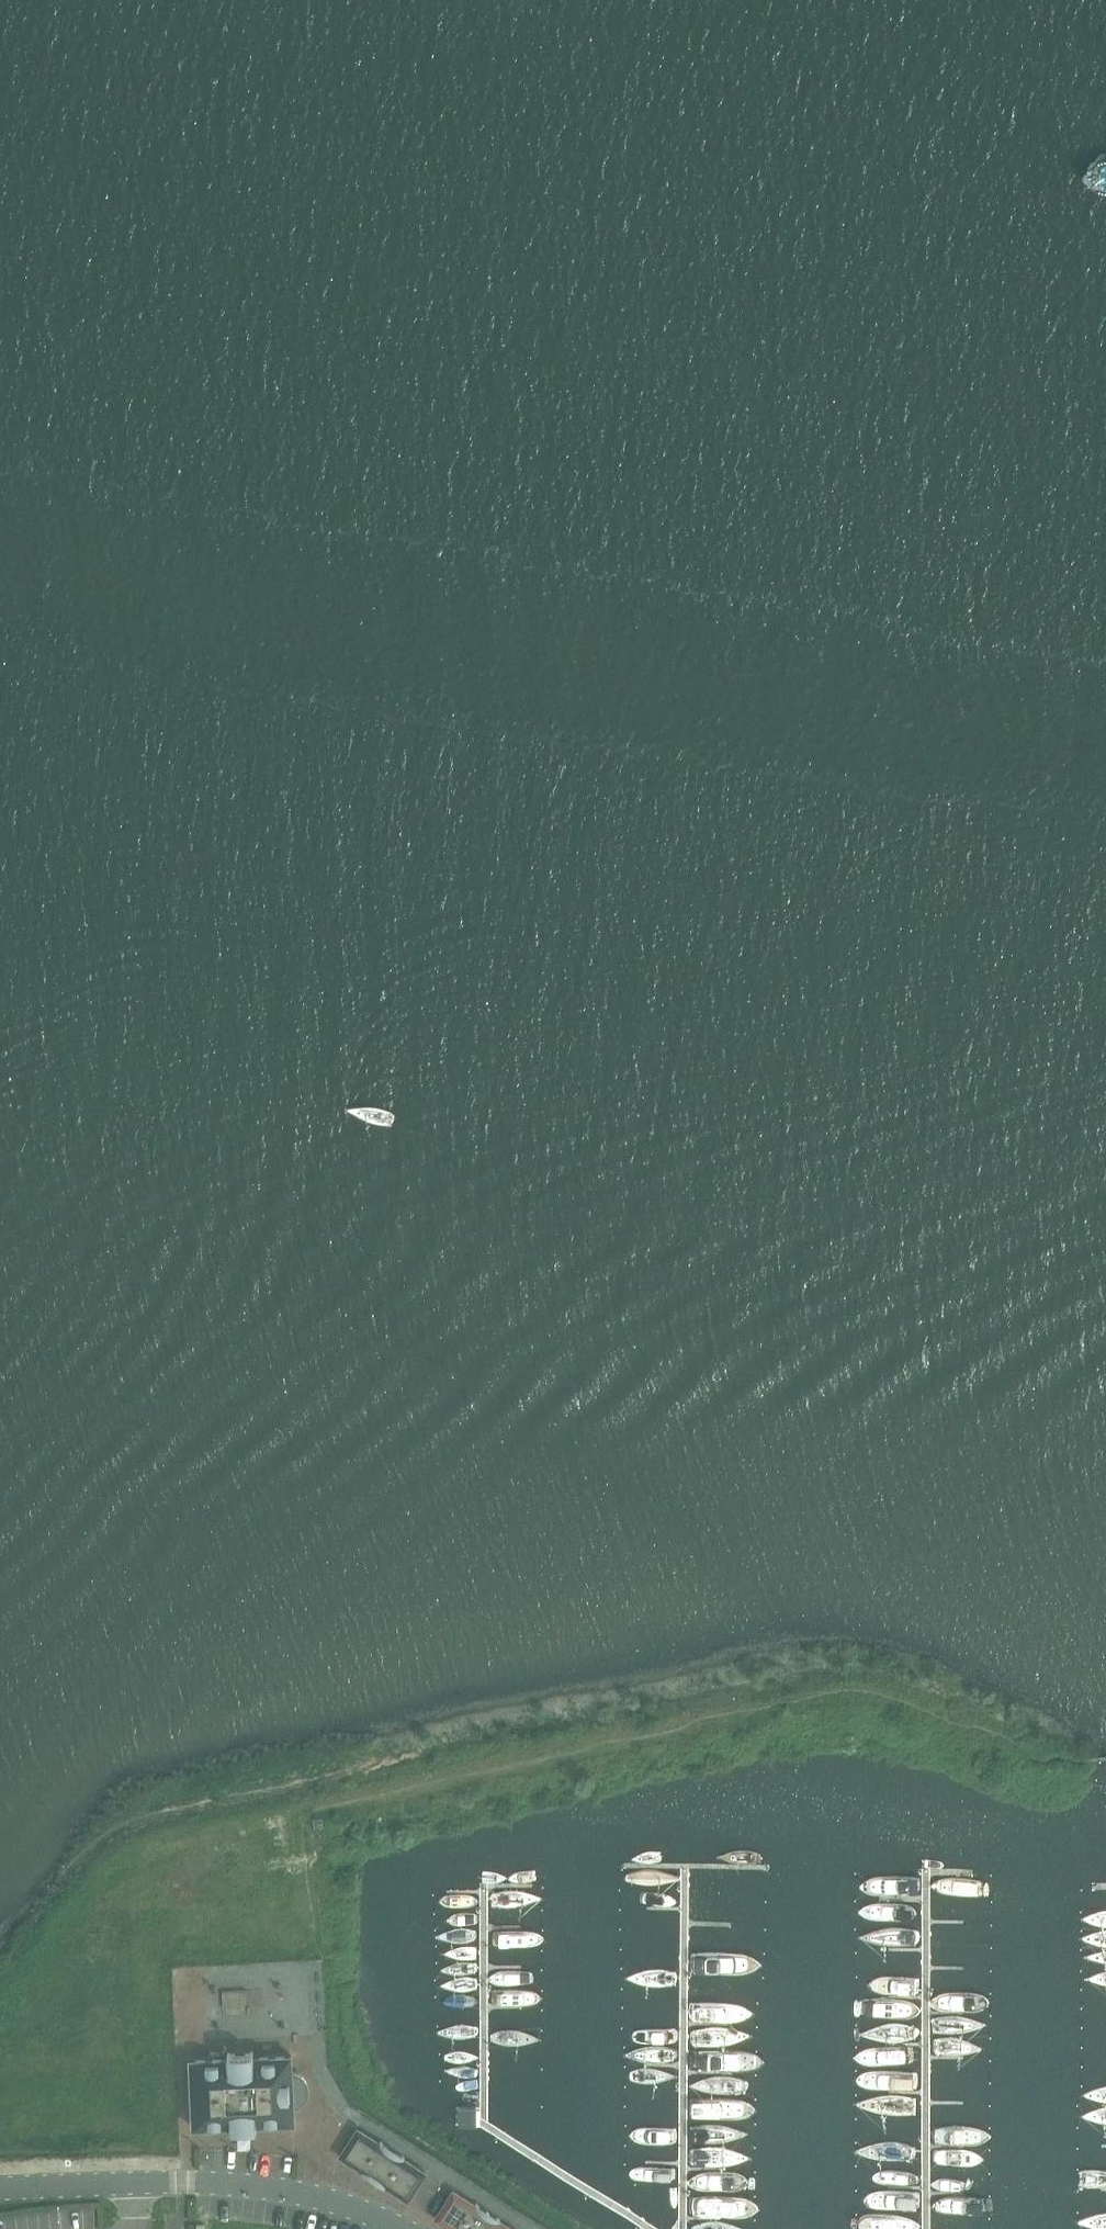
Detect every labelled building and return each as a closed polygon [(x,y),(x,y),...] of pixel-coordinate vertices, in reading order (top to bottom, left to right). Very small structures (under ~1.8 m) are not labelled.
[(254,2056),(254,2052),(228,2053),(228,2057),(191,2058),(193,2127),(231,2126),(231,2130),(257,2129),(257,2125),(294,2123),(294,2106),(297,2105),(301,2103),(304,2100),(306,2097),(308,2093),(308,2088),(307,2084),(306,2080),(303,2077),(299,2074),(295,2072),(292,2072),(292,2054),(254,2056)] [(460,2125),(476,2125),(476,2109),(460,2109),(460,2125)] [(380,2143),(358,2129),(340,2156),(362,2171),(361,2172),(385,2188),(386,2186),(408,2200),(426,2173),(404,2159),(405,2157),(381,2142),(380,2143)] [(454,2191),(436,2219),(452,2228),(512,2228),(500,2221),(501,2219),(477,2204),(476,2205),(454,2191)]
